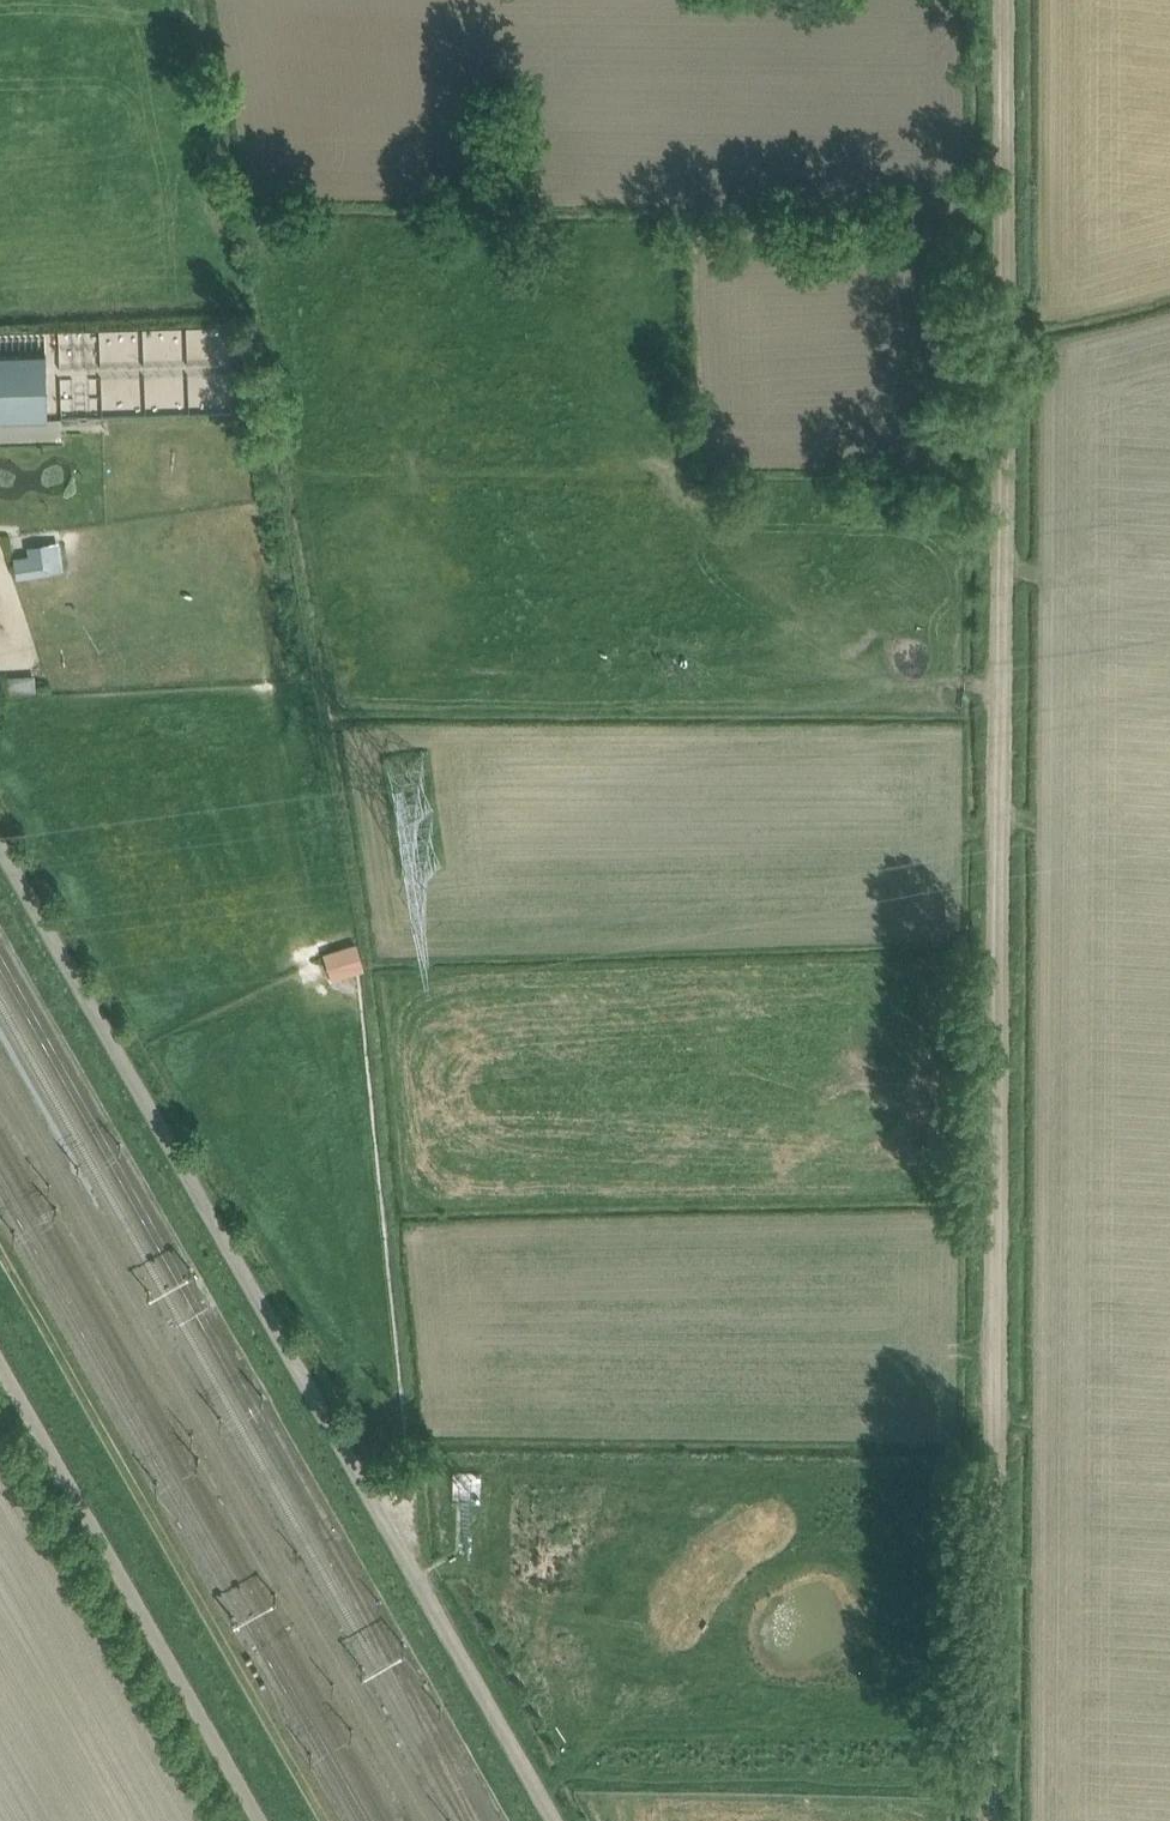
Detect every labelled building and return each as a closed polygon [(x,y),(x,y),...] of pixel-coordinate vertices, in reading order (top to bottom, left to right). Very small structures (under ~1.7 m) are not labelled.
[(57,368),(99,368),(98,400),(184,402),(185,358),(225,358),(226,328),(58,326),(57,368)] [(49,418),(47,354),(0,356),(0,420),(49,418)] [(35,560),(15,563),(17,577),(53,572),(49,544),(33,546),(35,560)] [(0,674),(0,688),(34,689),(34,674),(0,674)] [(326,956),(333,978),(363,968),(356,946),(326,956)]
